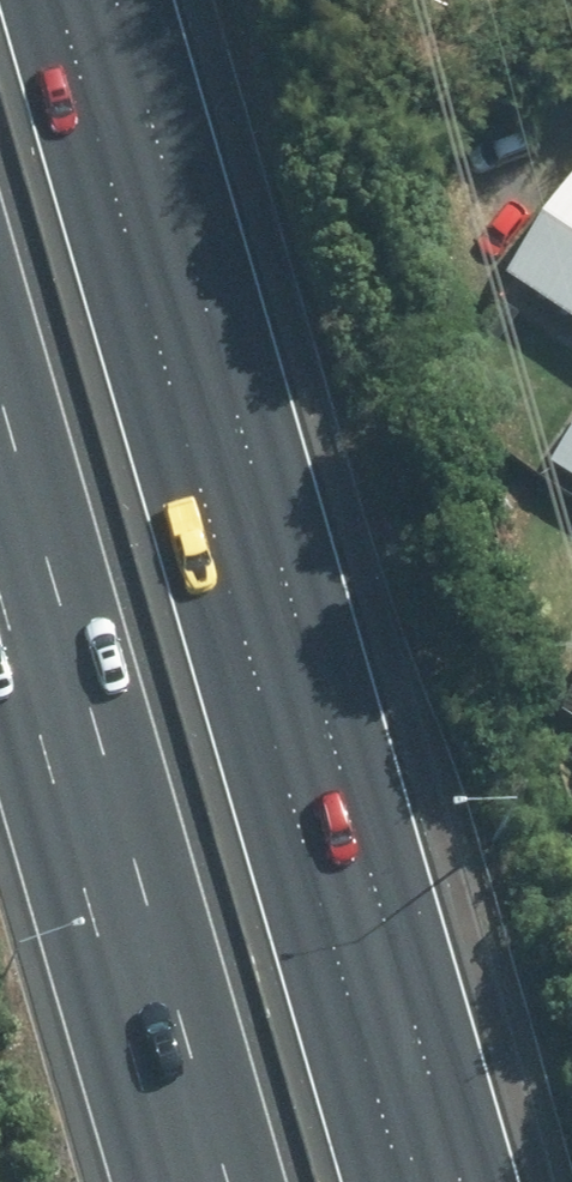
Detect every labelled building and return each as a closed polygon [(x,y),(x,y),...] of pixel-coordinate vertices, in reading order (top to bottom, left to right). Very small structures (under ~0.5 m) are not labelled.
[(486,320),(526,346),(546,318),(571,335),(571,193),(486,320)] [(535,470),(571,494),(571,413),(535,470)] [(563,709),(571,742),(571,693),(563,709)]
